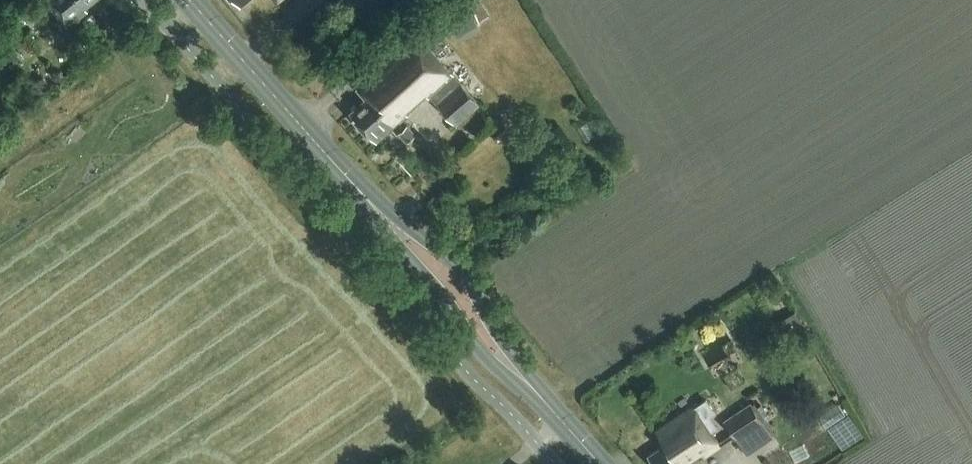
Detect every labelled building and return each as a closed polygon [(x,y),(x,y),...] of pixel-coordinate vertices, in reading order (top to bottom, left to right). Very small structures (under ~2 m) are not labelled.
[(91,0),(46,0),(67,27),(87,10),(84,6),(91,0)] [(439,6),(459,40),(479,28),(477,23),(490,16),(481,0),(450,0),(439,6)] [(454,75),(450,78),(412,33),(354,83),(367,97),(347,115),(372,145),(430,96),(454,126),(479,106),(454,75)] [(416,134),(407,125),(398,133),(406,143),(416,134)] [(775,323),(788,343),(808,331),(795,310),(775,323)] [(706,352),(710,364),(736,355),(732,344),(706,352)] [(649,456),(654,463),(690,463),(718,446),(709,433),(706,429),(701,420),(707,417),(710,414),(711,414),(715,411),(707,398),(680,416),(656,432),(664,445),(649,456)] [(750,402),(724,419),(747,453),(773,436),(750,402)]
